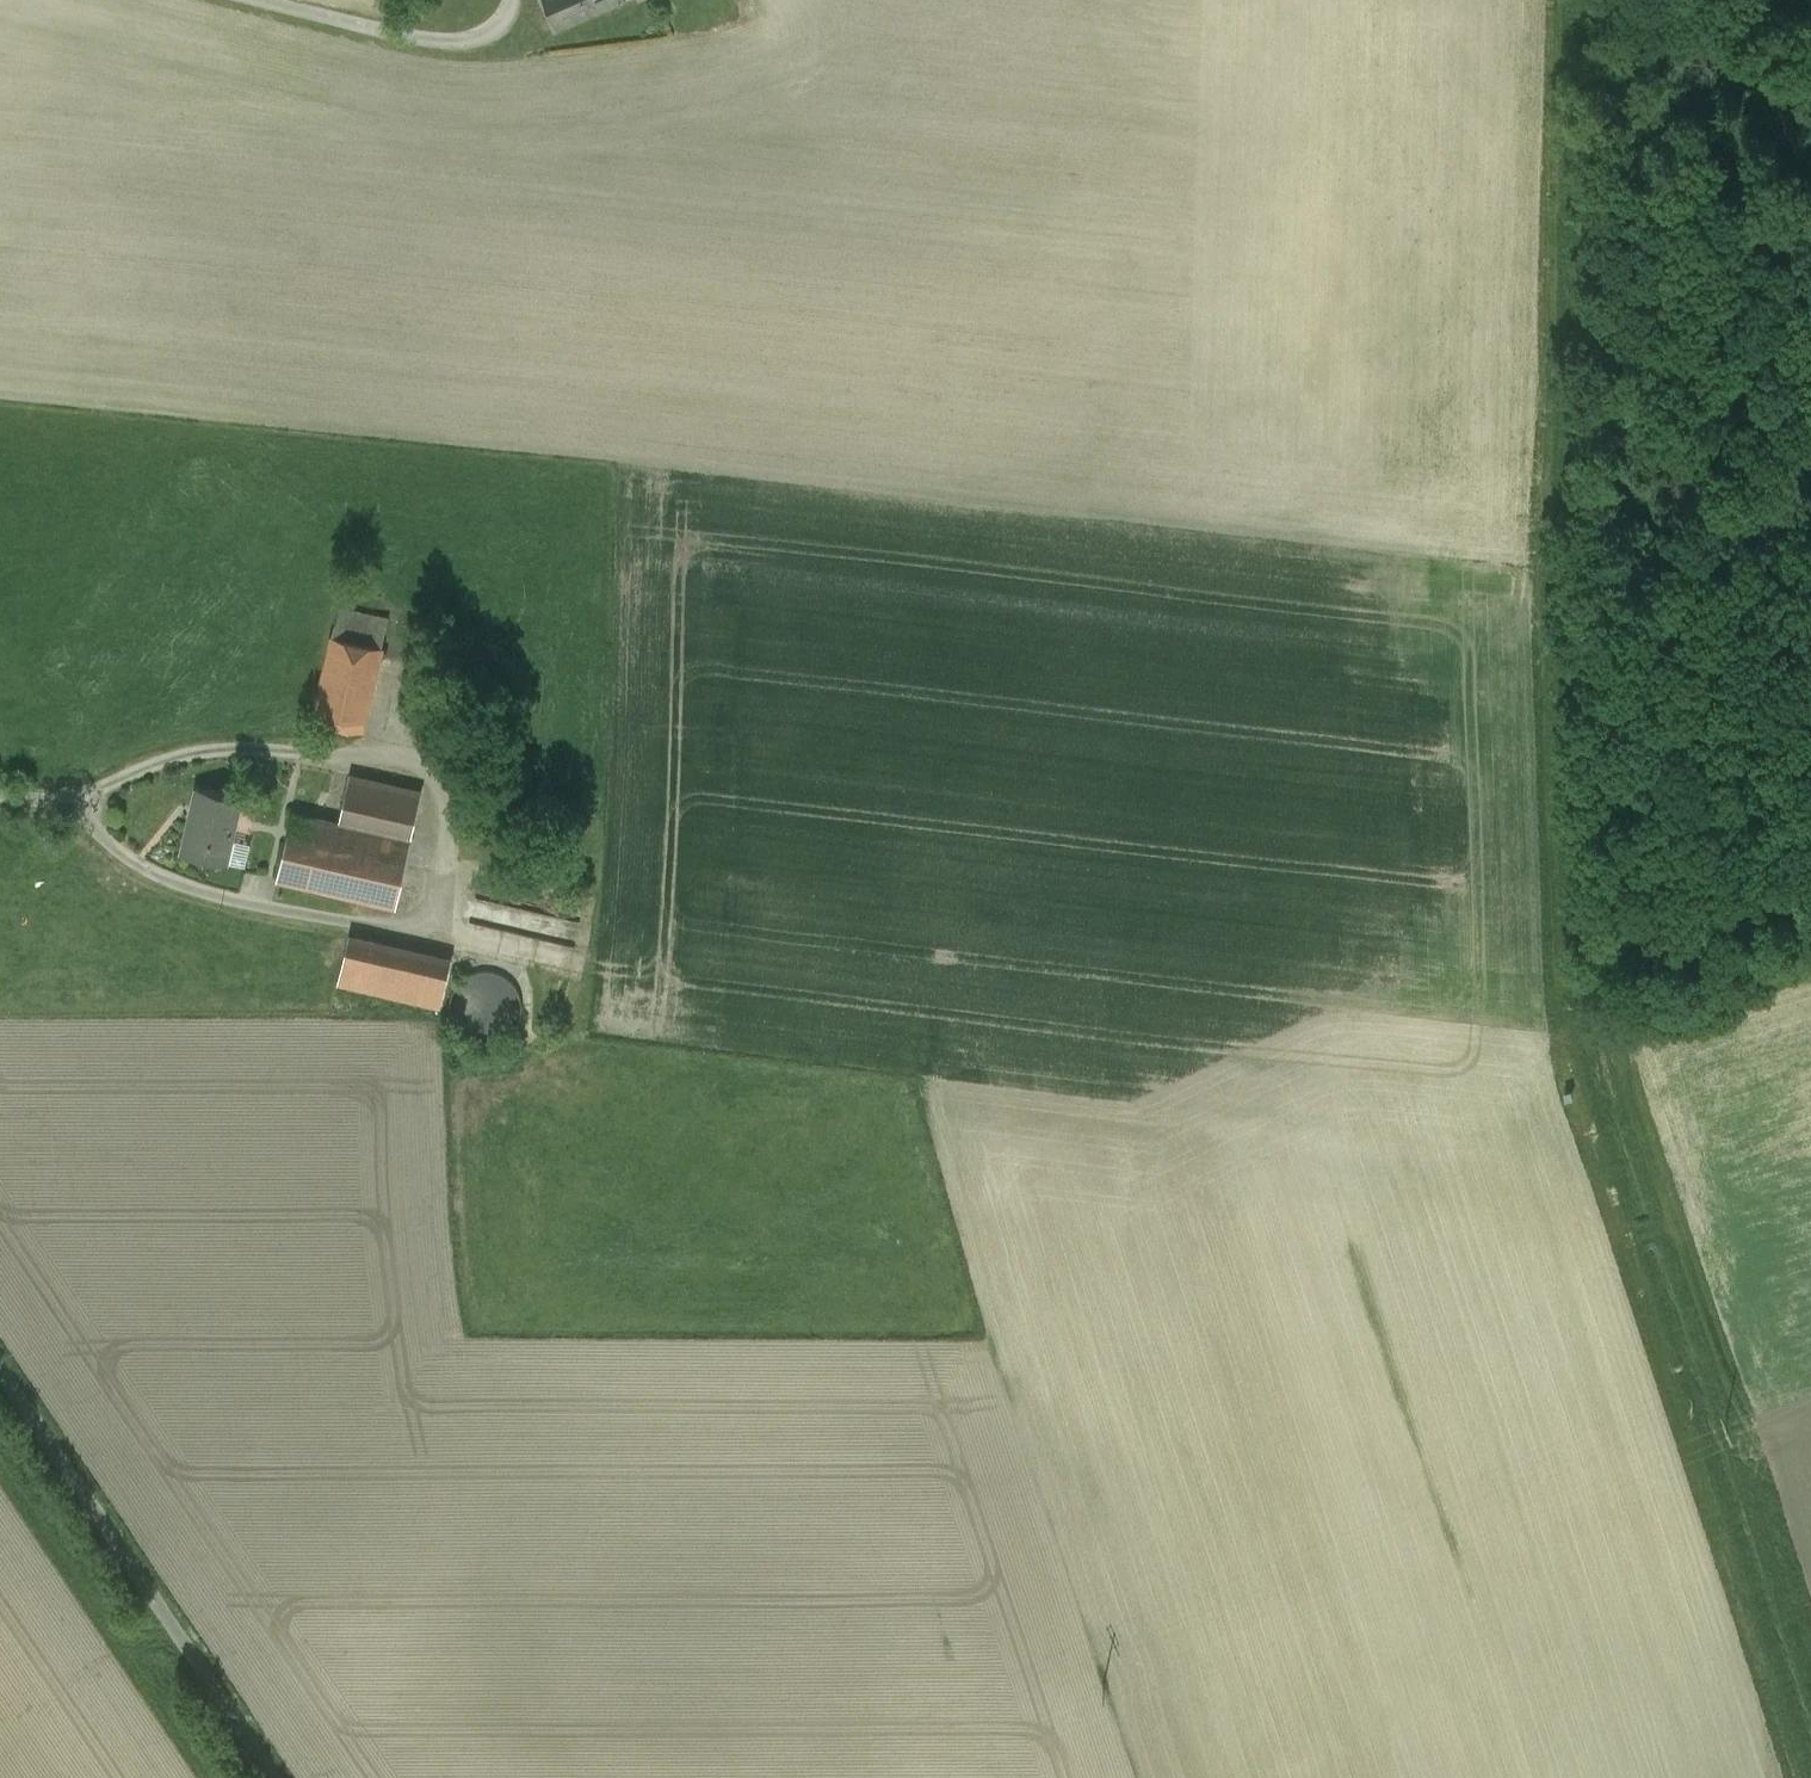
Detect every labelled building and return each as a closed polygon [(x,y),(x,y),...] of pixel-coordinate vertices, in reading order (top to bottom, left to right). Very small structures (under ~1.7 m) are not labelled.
[(558,26),(617,0),(546,0),(558,26)] [(388,618),(339,607),(314,717),(363,728),(382,646),(388,618)] [(421,791),(349,774),(339,821),(323,888),(395,904),(421,791)] [(241,797),(195,787),(181,852),(226,862),(241,797)] [(339,821),(292,811),(277,878),(323,888),(339,821)] [(371,940),(349,935),(338,981),(360,987),(371,940)] [(430,954),(371,940),(360,987),(420,1000),(430,954)] [(451,958),(430,954),(420,1000),(441,1005),(451,958)] [(490,969),(476,970),(463,976),(454,987),(450,1001),(452,1014),(459,1025),(471,1033),(486,1036),(500,1033),(512,1024),(519,1011),(520,996),(514,983),(504,974),(490,969)]
